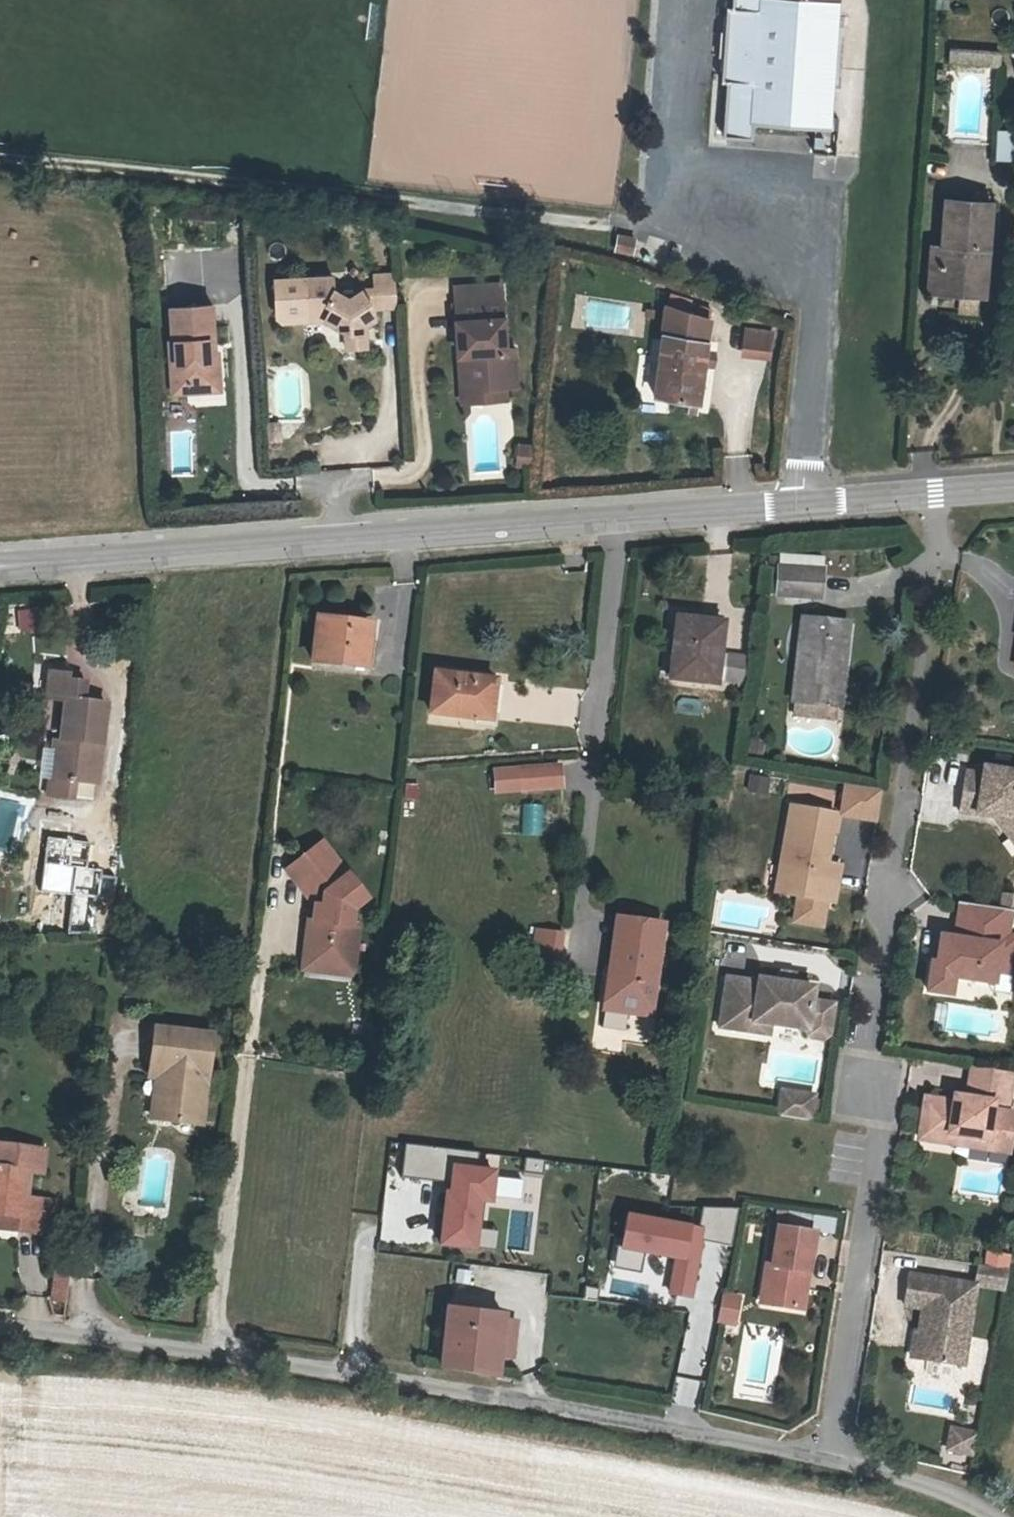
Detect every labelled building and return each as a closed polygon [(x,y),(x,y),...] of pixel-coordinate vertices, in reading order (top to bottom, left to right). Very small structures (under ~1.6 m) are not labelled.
[(719,132),(748,134),(749,119),(823,125),(831,0),(727,0),(719,132)] [(999,66),(1000,53),(953,48),(952,61),(999,66)] [(994,129),(996,160),(1013,159),(1013,128),(994,129)] [(942,247),(930,246),(928,293),(985,295),(989,203),(945,201),(942,247)] [(640,240),(622,237),(620,250),(638,253),(640,240)] [(391,292),(389,259),(367,261),(369,275),(346,286),(327,277),(326,265),(299,266),(302,302),(303,309),(317,308),(347,323),(348,329),(341,330),(342,334),(364,333),(363,308),(367,303),(366,294),(391,292)] [(302,302),(299,266),(279,268),(282,300),(286,304),(302,302)] [(447,270),(448,285),(493,281),(492,266),(447,270)] [(468,371),(499,369),(508,368),(505,332),(498,332),(493,281),(448,285),(454,339),(465,337),(468,371)] [(662,290),(657,322),(702,329),(705,309),(662,290)] [(203,324),(208,324),(207,296),(166,298),(168,332),(165,332),(168,383),(182,382),(182,376),(190,371),(215,369),(214,336),(209,336),(203,336),(203,324)] [(702,329),(657,322),(647,384),(682,387),(681,397),(691,398),(693,383),(704,385),(708,359),(698,358),(702,329)] [(774,332),(743,328),(740,354),(771,358),(774,332)] [(465,337),(454,339),(457,385),(500,383),(499,369),(468,371),(465,337)] [(215,380),(215,369),(190,371),(182,376),(182,382),(215,380)] [(189,405),(223,405),(223,394),(189,394),(189,405)] [(527,430),(517,429),(515,444),(526,445),(527,430)] [(824,599),(825,554),(776,553),(775,598),(824,599)] [(359,612),(309,608),(305,651),(355,655),(359,612)] [(672,652),(670,674),(718,677),(723,616),(681,612),(677,652),(672,652)] [(847,618),(808,614),(803,661),(795,660),(791,698),(822,701),(821,714),(835,716),(837,702),(839,702),(847,618)] [(743,682),(744,653),(723,653),(722,682),(743,682)] [(59,727),(54,767),(73,769),(95,771),(104,691),(83,689),(85,669),(68,668),(69,661),(49,659),(46,688),(63,691),(59,727)] [(494,681),(436,678),(433,717),(491,721),(494,681)] [(59,727),(52,726),(48,766),(46,783),(71,785),(73,769),(54,767),(59,727)] [(1013,807),(1013,759),(1009,758),(1011,740),(972,736),(971,744),(955,742),(951,782),(986,786),(987,780),(996,781),(994,797),(1002,810),(1011,803),(1013,807)] [(491,767),(492,794),(564,791),(563,763),(491,767)] [(745,789),(766,792),(768,776),(748,773),(745,789)] [(986,786),(994,797),(996,781),(987,780),(986,786)] [(1013,820),(1013,807),(1011,803),(1002,810),(1010,822),(1013,820)] [(791,894),(831,900),(837,863),(829,861),(837,811),(793,804),(782,874),(794,876),(791,894)] [(309,899),(308,913),(304,952),(350,956),(353,918),(346,917),(347,900),(361,889),(315,834),(280,863),(309,899)] [(977,947),(979,934),(981,920),(999,923),(1002,902),(991,900),(995,876),(985,875),(946,868),(941,898),(940,904),(929,902),(925,901),(921,927),(916,926),(911,955),(934,959),(937,940),(941,941),(942,936),(957,939),(956,944),(977,947)] [(348,967),(350,956),(304,952),(308,913),(303,913),(298,962),(348,967)] [(630,995),(651,998),(662,924),(625,917),(616,973),(609,972),(604,1003),(629,1007),(630,995)] [(996,937),(999,923),(981,920),(979,934),(996,937)] [(563,968),(565,929),(533,928),(531,966),(563,968)] [(760,1021),(777,1023),(813,1029),(818,1000),(820,987),(799,984),(787,982),(765,979),(765,981),(734,977),(726,1027),(758,1032),(760,1021)] [(151,1027),(147,1064),(163,1066),(159,1101),(170,1116),(198,1119),(207,1033),(151,1027)] [(148,1114),(170,1116),(159,1101),(163,1066),(147,1064),(146,1074),(152,1075),(148,1114)] [(1011,1143),(1013,1128),(1013,1114),(993,1110),(995,1103),(1009,1105),(1013,1075),(1013,1073),(975,1066),(970,1097),(969,1104),(955,1102),(927,1097),(920,1138),(970,1146),(972,1136),(1011,1143)] [(819,1094),(783,1089),(779,1114),(815,1120),(819,1094)] [(957,1095),(955,1102),(969,1104),(970,1097),(957,1095)] [(13,1225),(50,1230),(54,1197),(25,1193),(28,1167),(40,1169),(43,1146),(0,1141),(0,1209),(1,1209),(3,1198),(16,1199),(13,1225)] [(473,1170),(468,1225),(524,1227),(525,1223),(532,1223),(537,1170),(473,1170)] [(13,1225),(16,1199),(3,1198),(1,1209),(0,1222),(0,1224),(13,1225)] [(706,1230),(626,1214),(620,1247),(676,1258),(669,1292),(692,1297),(706,1230)] [(987,1234),(989,1221),(973,1219),(971,1231),(979,1232),(987,1234)] [(996,1223),(989,1221),(987,1234),(994,1235),(996,1223)] [(777,1270),(772,1306),(804,1311),(815,1234),(773,1228),(767,1268),(777,1270)] [(987,1234),(979,1232),(976,1252),(991,1254),(994,1235),(987,1234)] [(908,1297),(903,1323),(948,1330),(961,1249),(894,1238),(889,1270),(908,1273),(903,1297),(908,1297)] [(53,1275),(48,1300),(66,1303),(71,1278),(53,1275)] [(895,1321),(903,1323),(908,1297),(903,1297),(899,1296),(895,1321)] [(738,1300),(725,1299),(723,1317),(736,1319),(738,1300)] [(507,1310),(450,1306),(444,1365),(501,1375),(503,1355),(506,1319),(507,1310)] [(943,1451),(972,1457),(977,1430),(948,1424),(943,1451)]
